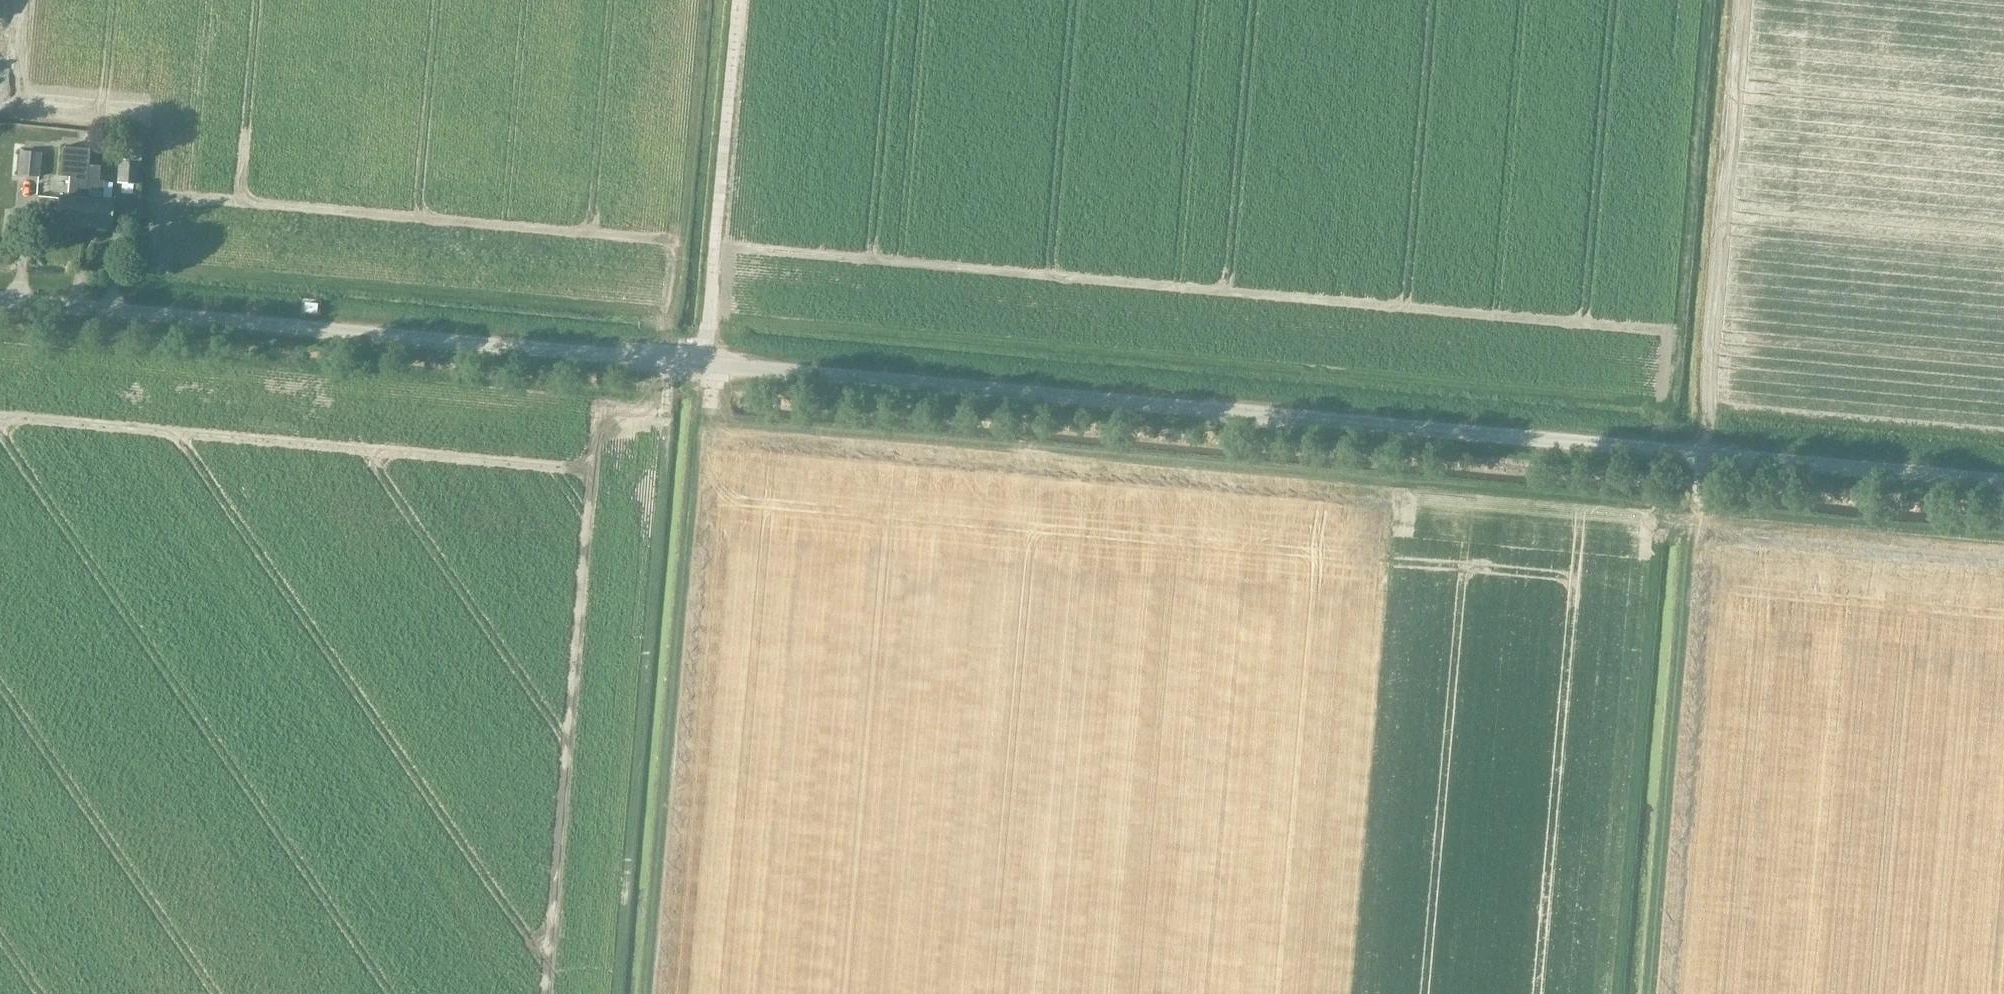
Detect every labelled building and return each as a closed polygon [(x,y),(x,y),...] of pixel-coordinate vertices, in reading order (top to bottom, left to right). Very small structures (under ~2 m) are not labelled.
[(83,228),(88,164),(89,149),(62,147),(60,176),(69,177),(67,196),(58,195),(55,226),(83,228)] [(30,152),(28,152),(23,152),(21,176),(41,178),(43,154),(30,152)] [(141,160),(139,160),(121,159),(120,183),(141,185),(141,160)] [(88,164),(83,228),(110,230),(113,198),(102,198),(104,180),(99,180),(100,165),(88,164)]
